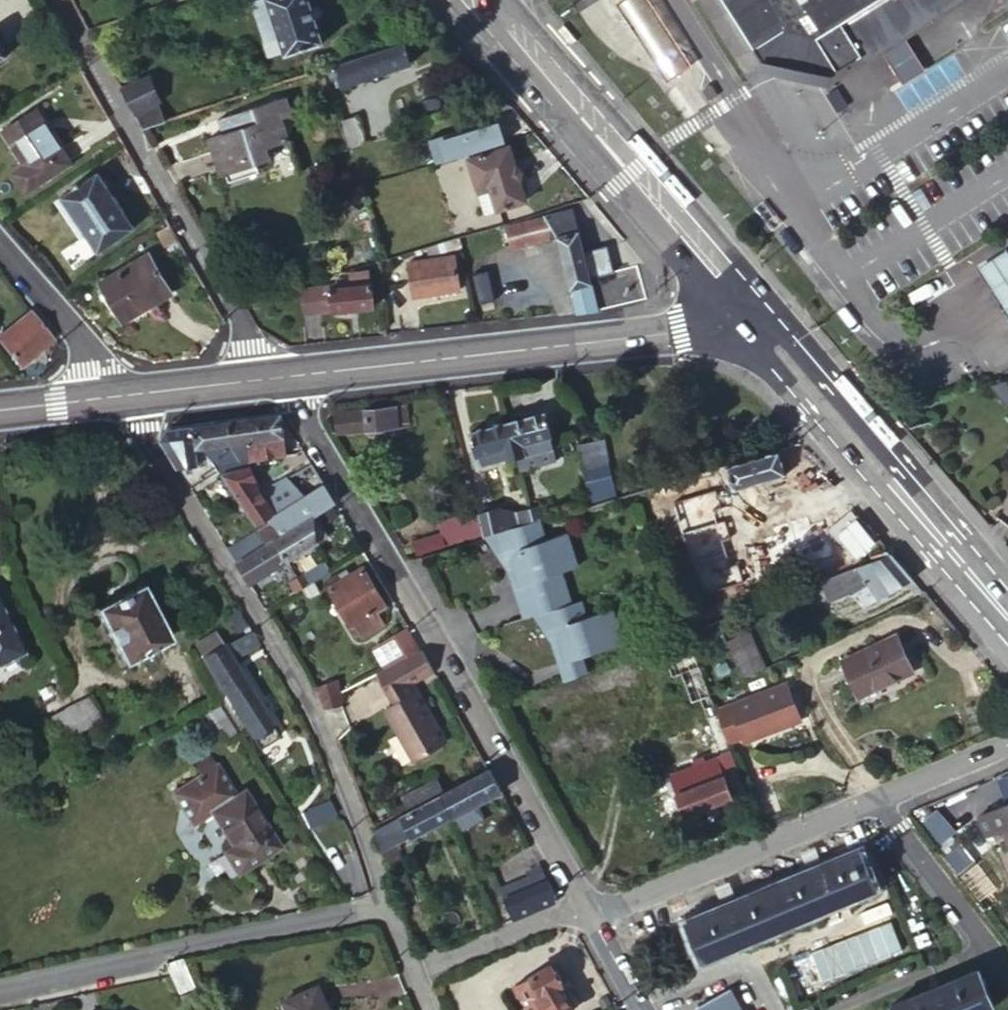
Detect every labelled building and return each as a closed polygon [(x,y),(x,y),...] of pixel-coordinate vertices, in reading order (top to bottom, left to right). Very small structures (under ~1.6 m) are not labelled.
[(270,39),(279,35),(268,0),(252,0),(266,40),(270,39)] [(279,35),(270,39),(274,53),(285,50),(286,53),(323,40),(310,0),(268,0),(279,35)] [(615,2),(665,82),(690,66),(649,0),(618,0),(615,2)] [(764,71),(795,78),(822,84),(852,65),(859,57),(872,53),(882,41),(898,36),(907,25),(923,19),(934,8),(948,3),(950,0),(719,0),(764,71)] [(906,37),(882,52),(902,84),(925,69),(906,37)] [(412,63),(405,41),(402,42),(346,60),(326,67),(331,83),(340,80),(342,86),(412,63)] [(153,122),(166,119),(160,99),(163,97),(149,72),(120,84),(143,126),(153,122)] [(708,86),(700,91),(707,102),(715,97),(708,86)] [(294,115),(288,95),(219,117),(222,128),(207,132),(219,170),(270,155),(267,143),(291,135),(297,153),(322,146),(311,110),(294,115)] [(4,128),(24,159),(37,180),(68,160),(35,108),(4,128)] [(365,137),(358,113),(342,118),(349,141),(365,137)] [(503,141),(498,124),(496,116),(432,136),(439,161),(503,141)] [(439,161),(432,136),(428,137),(436,162),(439,161)] [(527,201),(510,145),(468,158),(487,213),(527,201)] [(23,190),(37,180),(24,159),(10,168),(23,190)] [(130,225),(95,168),(55,194),(91,249),(130,225)] [(349,174),(337,177),(340,187),(351,183),(349,174)] [(591,277),(610,272),(603,245),(584,250),(573,208),(507,226),(513,247),(557,236),(577,312),(599,310),(591,277)] [(513,247),(507,226),(470,236),(476,257),(513,247)] [(607,244),(603,245),(610,272),(614,271),(607,244)] [(170,289),(147,251),(101,280),(121,312),(151,293),(155,298),(170,289)] [(457,290),(454,256),(410,260),(414,295),(457,290)] [(953,275),(979,317),(1004,302),(978,260),(953,275)] [(370,280),(369,269),(350,271),(351,282),(330,285),(333,309),(374,304),(372,281),(370,280)] [(333,309),(330,285),(303,288),(305,312),(333,309)] [(985,327),(1007,313),(1007,308),(1004,302),(979,317),(985,327)] [(29,311),(0,333),(0,343),(17,366),(52,339),(29,311)] [(985,327),(999,349),(1007,343),(1007,313),(985,327)] [(991,383),(1007,403),(1007,379),(991,383)] [(407,419),(405,402),(335,409),(337,429),(397,423),(397,420),(407,419)] [(555,443),(545,409),(509,419),(518,453),(555,443)] [(284,441),(281,412),(244,417),(250,457),(291,452),(290,441),(284,441)] [(204,443),(218,466),(242,506),(257,528),(264,523),(262,519),(274,511),(260,489),(253,477),(257,474),(250,462),(250,457),(244,417),(192,423),(196,444),(204,443)] [(510,457),(519,455),(518,453),(509,419),(472,429),(478,451),(479,451),(483,461),(509,455),(510,457)] [(181,471),(218,466),(204,443),(196,444),(192,423),(166,426),(161,439),(181,471)] [(591,500),(618,492),(606,442),(579,448),(591,500)] [(519,455),(522,466),(558,456),(555,443),(518,453),(519,455)] [(828,477),(801,443),(661,485),(668,508),(790,471),(796,488),(828,477)] [(313,513),(334,500),(312,463),(309,458),(260,489),(274,511),(262,519),(264,523),(268,530),(276,525),(280,533),(292,526),(313,513)] [(668,508),(661,485),(653,488),(659,511),(668,508)] [(544,500),(543,497),(531,500),(534,513),(546,509),(546,506),(554,504),(553,497),(544,500)] [(480,519),(483,530),(518,519),(517,517),(534,513),(531,500),(514,504),(513,501),(502,504),(501,501),(492,499),(476,504),(480,519)] [(326,534),(313,513),(292,526),(280,533),(274,537),(286,558),(292,554),(326,534)] [(452,542),(468,537),(463,519),(441,525),(440,523),(429,526),(431,533),(404,541),(408,554),(452,542)] [(473,521),(476,531),(483,530),(480,519),(473,521)] [(265,542),(274,537),(280,533),(276,525),(268,530),(264,523),(257,528),(265,542)] [(534,524),(482,540),(502,568),(505,566),(518,605),(562,590),(557,575),(574,570),(562,536),(541,543),(534,524)] [(239,559),(259,546),(252,533),(231,547),(239,559)] [(239,559),(236,561),(244,573),(249,581),(286,558),(274,537),(265,542),(259,546),(239,559)] [(907,569),(888,547),(871,554),(874,561),(824,580),(828,591),(831,598),(856,587),(863,602),(883,592),(895,588),(914,578),(907,569)] [(325,558),(296,575),(302,585),(305,584),(330,568),(325,558)] [(377,612),(387,606),(363,567),(352,573),(349,569),(341,573),(344,579),(328,587),(350,626),(354,624),(360,634),(383,622),(377,612)] [(296,575),(292,577),(290,575),(281,579),(289,593),(302,585),(296,575)] [(828,591),(824,580),(804,588),(808,599),(828,591)] [(121,662),(168,639),(139,585),(93,609),(121,662)] [(898,593),(895,588),(883,592),(886,598),(898,593)] [(562,590),(518,605),(524,621),(536,617),(537,618),(568,607),(562,590)] [(568,607),(537,618),(550,643),(553,641),(562,666),(622,645),(610,611),(584,619),(579,603),(568,607)] [(0,607),(0,668),(24,656),(0,607)] [(248,630),(236,609),(224,616),(237,637),(248,630)] [(524,621),(507,626),(507,628),(537,618),(536,617),(524,621)] [(389,667),(418,651),(406,629),(377,644),(389,667)] [(248,630),(237,637),(222,645),(220,643),(198,655),(218,688),(220,687),(256,746),(277,733),(231,659),(257,643),(248,630)] [(198,655),(220,643),(213,631),(191,643),(198,655)] [(743,681),(768,670),(752,633),(727,644),(743,681)] [(857,697),(915,671),(907,654),(897,633),(840,660),(857,697)] [(687,635),(660,646),(672,676),(681,673),(693,703),(700,700),(711,695),(687,635)] [(433,669),(423,648),(418,651),(389,667),(378,672),(395,702),(382,709),(410,758),(444,741),(416,691),(413,692),(408,683),(433,669)] [(582,659),(562,666),(568,684),(588,675),(582,659)] [(339,683),(319,685),(324,708),(342,705),(339,683)] [(717,710),(730,742),(744,737),(747,742),(802,720),(787,683),(717,710)] [(711,695),(700,700),(722,755),(726,754),(733,751),(730,742),(717,710),(711,695)] [(76,734),(101,720),(91,701),(67,713),(76,734)] [(60,742),(76,734),(67,713),(50,721),(60,742)] [(288,733),(302,723),(295,713),(281,723),(288,733)] [(232,734),(224,720),(216,725),(224,738),(232,734)] [(741,794),(749,791),(733,751),(726,754),(741,794)] [(685,814),(733,797),(717,757),(705,761),(703,755),(693,759),(695,765),(669,775),(685,814)] [(490,770),(442,794),(454,816),(464,836),(487,823),(477,804),(501,792),(490,770)] [(392,808),(396,815),(441,791),(443,790),(437,778),(401,797),(404,802),(392,808)] [(278,845),(264,824),(260,827),(255,819),(260,817),(243,789),(209,810),(230,846),(222,852),(234,873),(278,845)] [(442,794),(374,830),(381,851),(396,843),(413,833),(415,837),(454,816),(442,794)] [(327,797),(325,798),(299,812),(306,827),(334,813),(327,797)] [(981,817),(988,835),(1004,829),(1007,838),(1007,805),(981,817)] [(941,845),(955,835),(937,813),(924,823),(941,845)] [(260,827),(264,824),(260,817),(255,819),(260,827)] [(396,843),(381,851),(417,937),(431,931),(396,843)] [(860,850),(821,866),(819,863),(812,866),(814,869),(733,903),(732,899),(725,903),(726,905),(687,922),(702,960),(877,890),(860,850)] [(502,887),(515,918),(558,900),(540,864),(527,870),(529,875),(534,885),(527,888),(522,877),(502,887)] [(534,885),(529,875),(522,877),(527,888),(534,885)] [(166,965),(170,975),(177,993),(189,989),(195,986),(183,959),(166,965)] [(552,965),(531,977),(515,986),(530,1009),(571,1009),(574,1009),(560,985),(562,983),(552,965)] [(892,1009),(990,1009),(996,1008),(979,968),(938,986),(937,982),(930,985),(931,989),(891,1006),(892,1009)] [(318,984),(282,1000),(287,1009),(329,1009),(318,984)] [(177,993),(184,1009),(197,1009),(189,989),(177,993)] [(695,1009),(696,1009),(741,1009),(730,990),(695,1009)]
